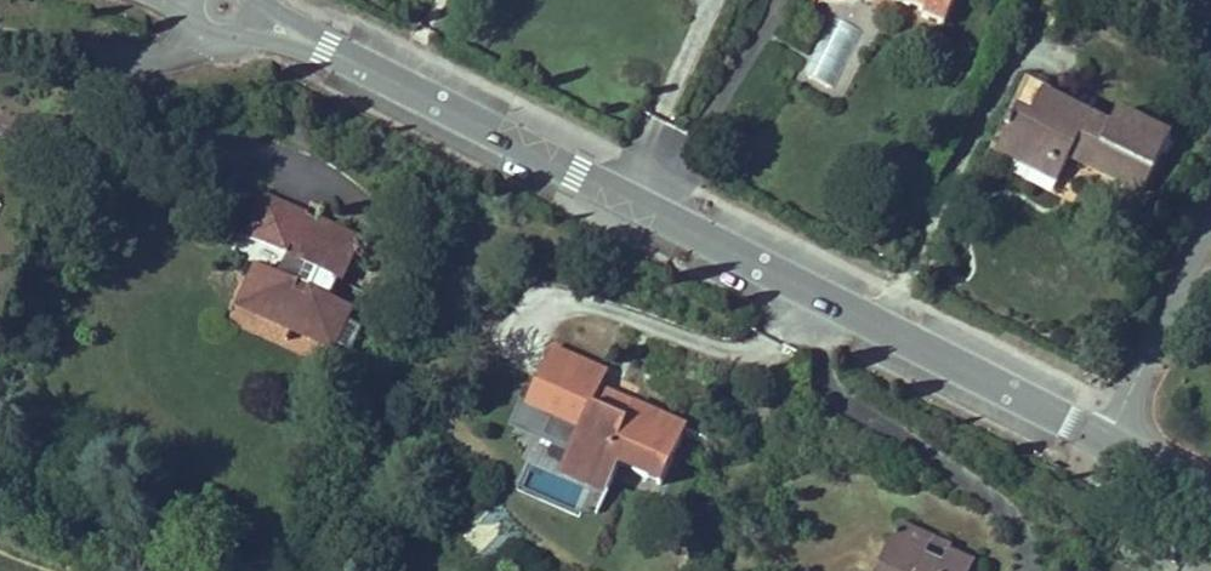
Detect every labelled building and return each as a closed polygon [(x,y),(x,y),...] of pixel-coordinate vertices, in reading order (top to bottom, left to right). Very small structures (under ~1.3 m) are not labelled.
[(945,28),(957,0),(875,0),(945,28)] [(1024,75),(1012,100),(1026,107),(1039,82),(1024,75)] [(1106,116),(1039,82),(1026,107),(1012,100),(998,127),(1035,145),(1026,163),(1054,176),(1065,153),(1072,140),(1096,152),(1089,165),(1138,190),(1169,127),(1114,100),(1106,116)] [(1035,145),(998,127),(989,144),(1026,163),(1035,145)] [(1065,153),(1089,165),(1096,152),(1072,140),(1065,153)] [(338,289),(358,246),(267,204),(248,246),(285,263),(278,279),(262,272),(241,317),(330,357),(331,354),(351,363),(362,340),(343,331),(352,313),(299,289),(306,274),(338,289)] [(685,435),(602,395),(608,384),(554,357),(523,422),(574,447),(563,467),(611,491),(619,474),(657,492),(685,435)] [(604,506),(611,491),(563,467),(556,483),(604,506)] [(883,570),(973,570),(974,568),(950,557),(947,564),(929,555),(934,543),(902,529),(883,570)]
